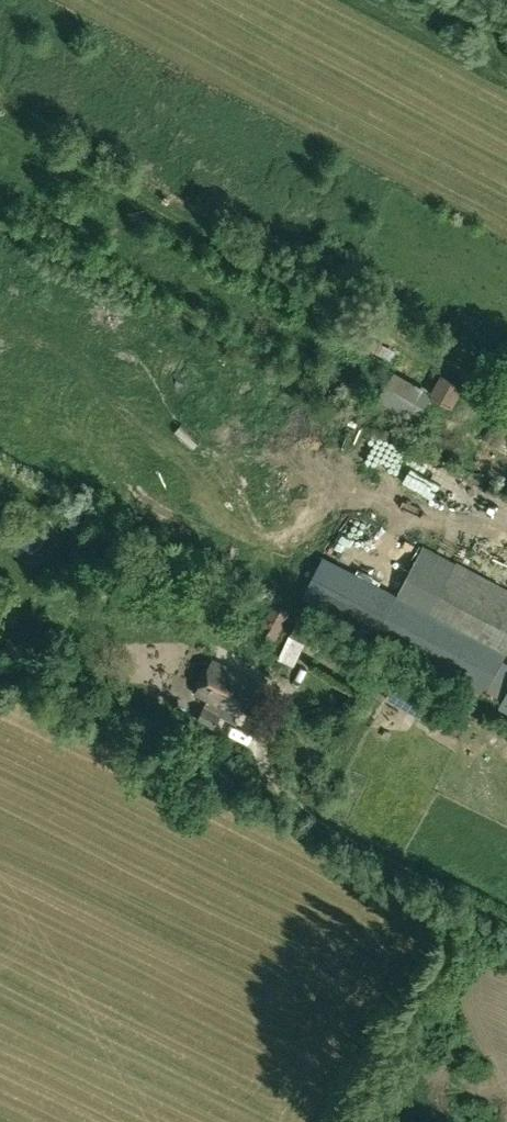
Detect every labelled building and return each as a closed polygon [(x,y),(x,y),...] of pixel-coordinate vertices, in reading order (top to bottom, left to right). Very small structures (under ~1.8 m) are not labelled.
[(384,343),(358,329),(352,339),(378,354),(384,343)] [(426,407),(424,406),(430,396),(428,395),(430,391),(393,369),(372,407),(412,430),(426,407)] [(430,391),(429,394),(452,407),(464,386),(441,372),(430,391)] [(360,449),(377,455),(381,442),(364,437),(360,449)] [(343,488),(336,500),(349,507),(355,496),(343,488)] [(377,635),(448,673),(485,693),(486,692),(502,663),(506,653),(506,588),(425,544),(398,595),(377,635)] [(274,644),(288,615),(270,606),(256,636),(274,644)] [(289,635),(308,645),(318,625),(299,615),(289,635)] [(312,642),(334,653),(340,641),(318,630),(312,642)] [(274,652),(284,662),(294,652),(283,642),(274,652)] [(197,694),(238,713),(255,680),(214,660),(197,694)] [(506,693),(506,665),(502,663),(486,692),(503,701),(506,693)] [(385,698),(429,723),(443,698),(399,673),(385,698)]
